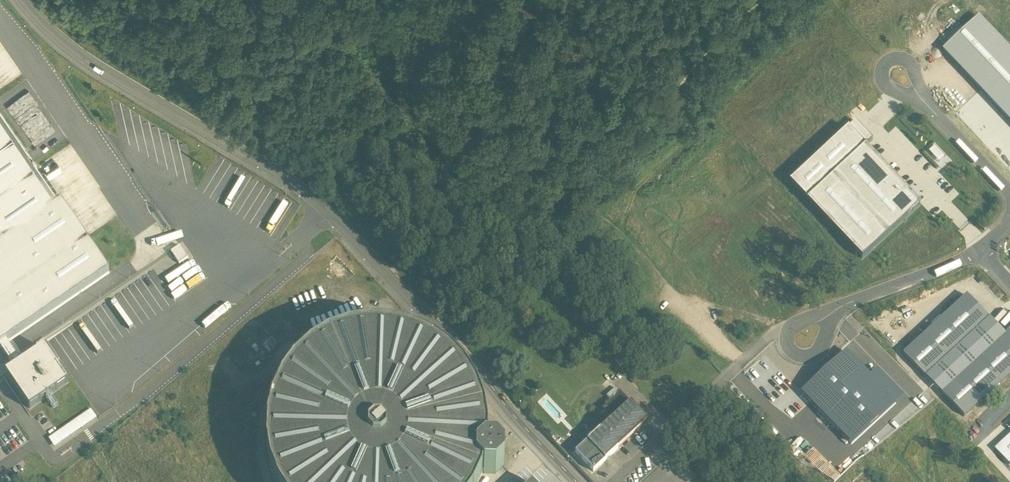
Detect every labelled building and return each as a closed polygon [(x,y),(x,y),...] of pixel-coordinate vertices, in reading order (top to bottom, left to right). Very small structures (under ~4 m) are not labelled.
[(943,52),(1009,122),(1009,48),(980,17),(943,52)] [(6,342),(110,271),(0,111),(0,346),(6,342)] [(855,123),(789,184),(862,261),(920,207),(865,148),(872,142),(855,123)] [(169,250),(177,263),(186,257),(178,245),(169,250)] [(904,356),(925,379),(989,318),(968,296),(904,356)] [(925,379),(942,396),(1006,336),(989,318),(925,379)] [(481,477),(482,472),(484,474),(495,474),(504,466),(504,454),(496,446),(487,446),(486,434),(485,424),(483,413),(479,403),(475,393),(470,384),(464,375),(457,367),(449,359),(441,353),(432,347),(422,342),(412,338),(385,332),(358,334),(331,342),(308,356),(289,376),(275,400),(268,426),(268,454),(274,480),(275,481),(479,481),(481,477)] [(964,419),(1009,376),(1009,332),(1006,336),(942,396),(964,419)] [(0,346),(0,349),(15,371),(7,376),(30,410),(69,385),(45,349),(22,365),(6,342),(0,346)] [(846,353),(801,396),(851,449),(904,399),(877,371),(869,378),(846,353)] [(630,404),(575,455),(593,474),(648,423),(630,404)] [(49,436),(55,444),(96,417),(90,409),(49,436)] [(993,452),(1008,467),(1009,465),(1009,436),(993,452)]
